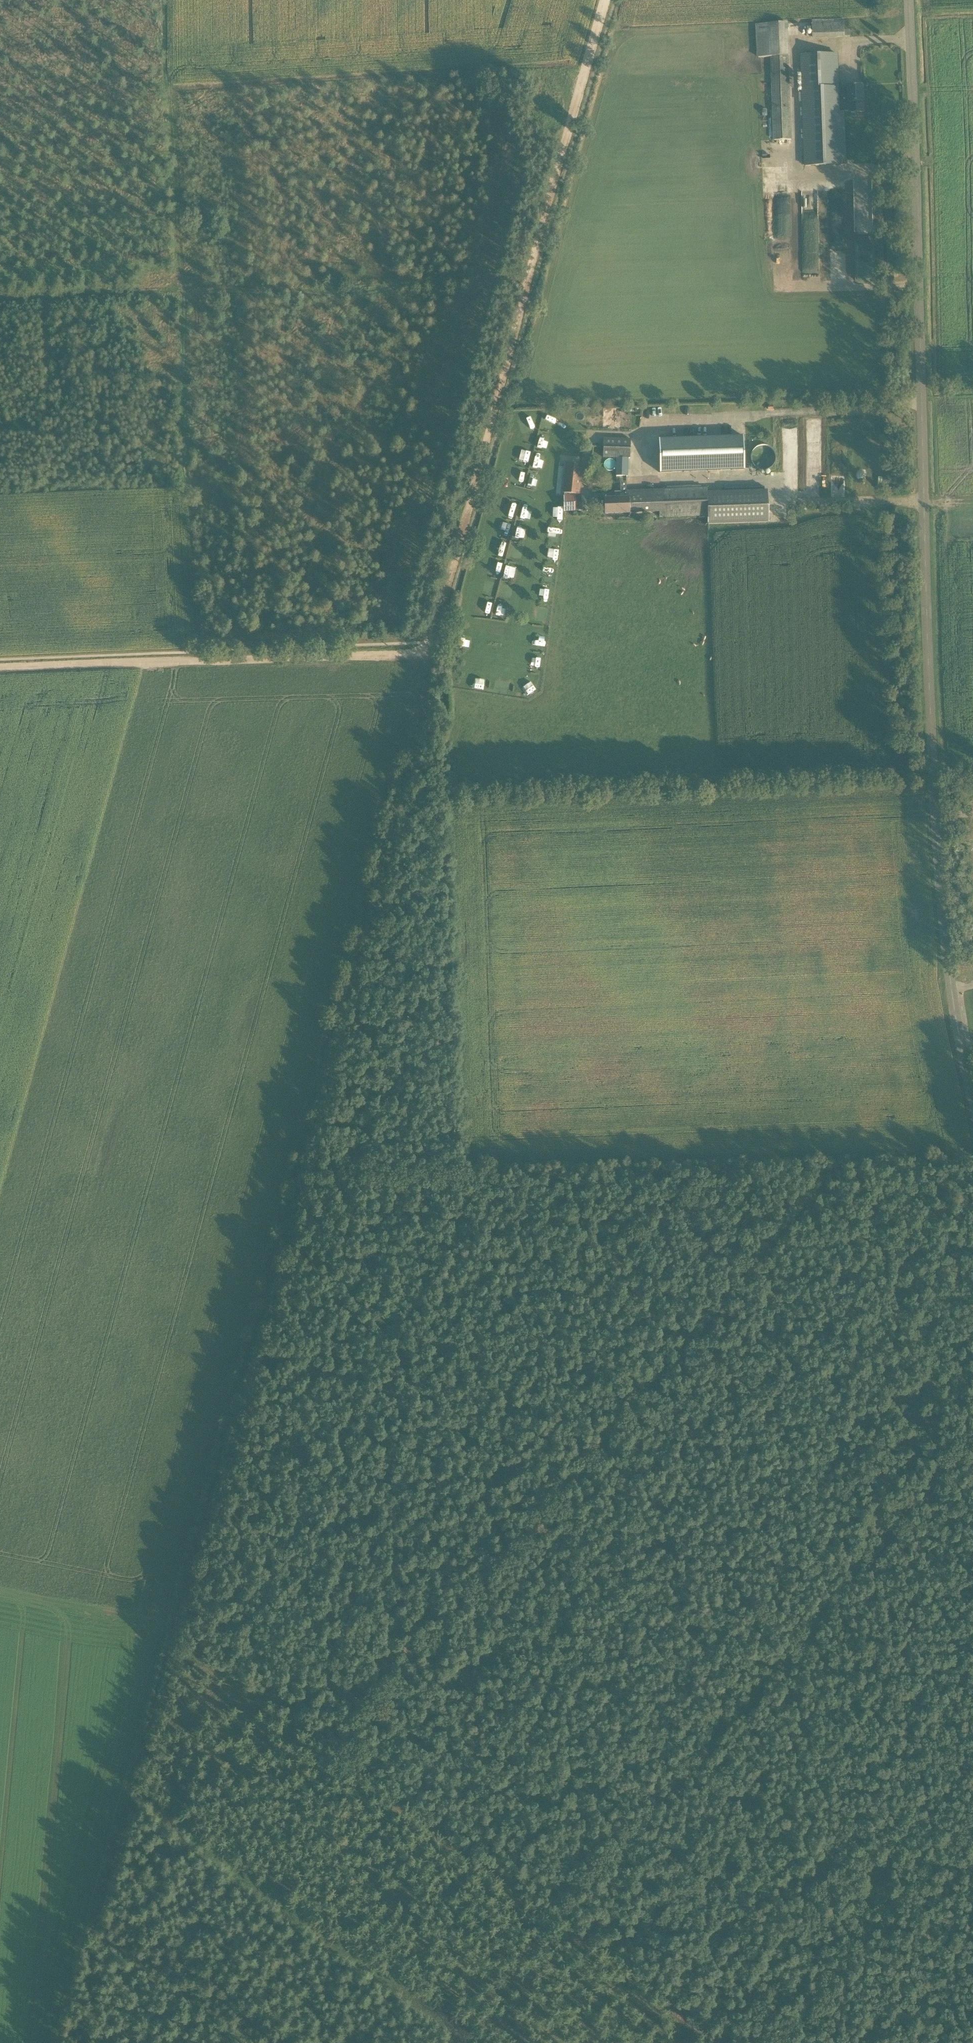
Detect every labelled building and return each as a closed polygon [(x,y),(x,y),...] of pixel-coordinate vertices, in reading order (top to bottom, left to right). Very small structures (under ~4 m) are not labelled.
[(812,22),(812,37),(845,36),(844,20),(812,22)] [(757,58),(771,57),(774,140),(792,139),(788,23),(756,25),(757,58)] [(801,56),(803,113),(805,166),(846,165),(844,112),(850,111),(850,113),(864,112),(863,102),(863,103),(863,86),(838,87),(837,55),(801,56)] [(829,248),(841,248),(842,211),(829,210),(829,248)] [(873,265),(873,248),(855,248),(855,265),(873,265)] [(550,428),(552,418),(542,415),(540,426),(550,428)] [(530,416),(515,422),(519,432),(534,427),(530,416)] [(786,426),(787,448),(796,448),(796,426),(786,426)] [(744,470),(743,436),(658,439),(659,473),(744,470)] [(615,481),(628,482),(629,458),(631,458),(631,439),(604,438),(603,458),(616,458),(615,481)] [(565,463),(562,493),(564,493),(565,497),(564,497),(564,511),(575,511),(581,511),(581,495),(579,495),(582,465),(565,463)] [(511,467),(509,476),(523,481),(526,472),(511,467)] [(597,500),(597,507),(605,507),(605,513),(659,512),(659,517),(707,516),(707,524),(768,523),(767,490),(706,492),(706,488),(627,491),(627,482),(621,482),(621,491),(617,492),(617,493),(597,494),(597,500)] [(503,513),(514,515),(516,505),(505,503),(503,513)] [(511,537),(520,540),(523,530),(514,527),(511,537)] [(505,552),(506,544),(493,542),(492,550),(505,552)] [(546,548),(545,558),(556,559),(557,550),(546,548)] [(513,578),(514,568),(504,566),(502,576),(513,578)] [(474,610),(489,613),(491,604),(476,601),(474,610)] [(535,634),(534,642),(543,643),(544,635),(535,634)] [(460,648),(468,649),(469,640),(461,639),(460,648)] [(540,667),(541,657),(530,656),(530,667),(540,667)] [(473,689),(483,690),(483,680),(473,680),(473,689)] [(529,681),(521,686),(526,695),(535,690),(529,681)]
